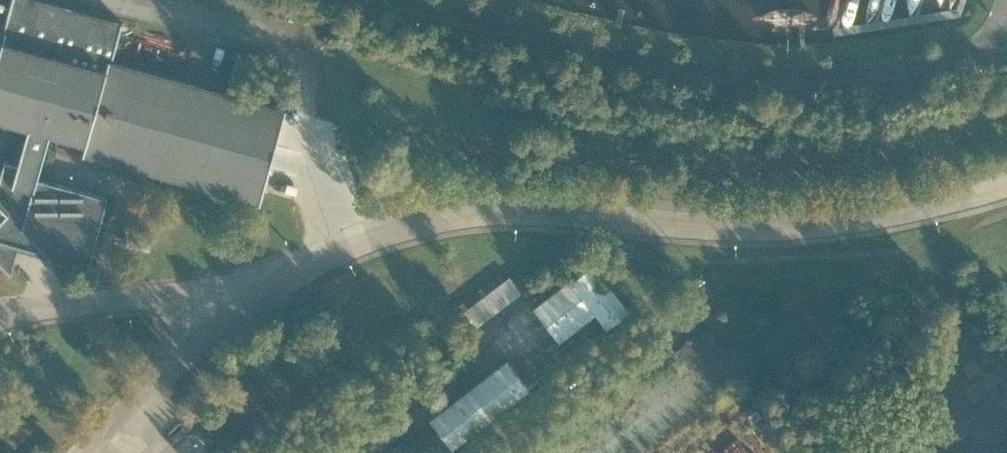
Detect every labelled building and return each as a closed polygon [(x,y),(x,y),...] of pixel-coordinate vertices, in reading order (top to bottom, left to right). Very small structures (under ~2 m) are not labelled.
[(0,35),(0,128),(31,136),(20,171),(6,167),(0,188),(0,250),(85,277),(106,202),(41,184),(54,146),(86,154),(83,165),(263,211),(290,115),(113,69),(124,26),(24,0),(19,0),(8,37),(0,35)] [(604,252),(541,299),(571,335),(607,305),(617,319),(643,299),(604,252)] [(515,276),(471,309),(484,325),(524,293),(515,276)] [(513,353),(434,412),(460,442),(537,382),(513,353)]
